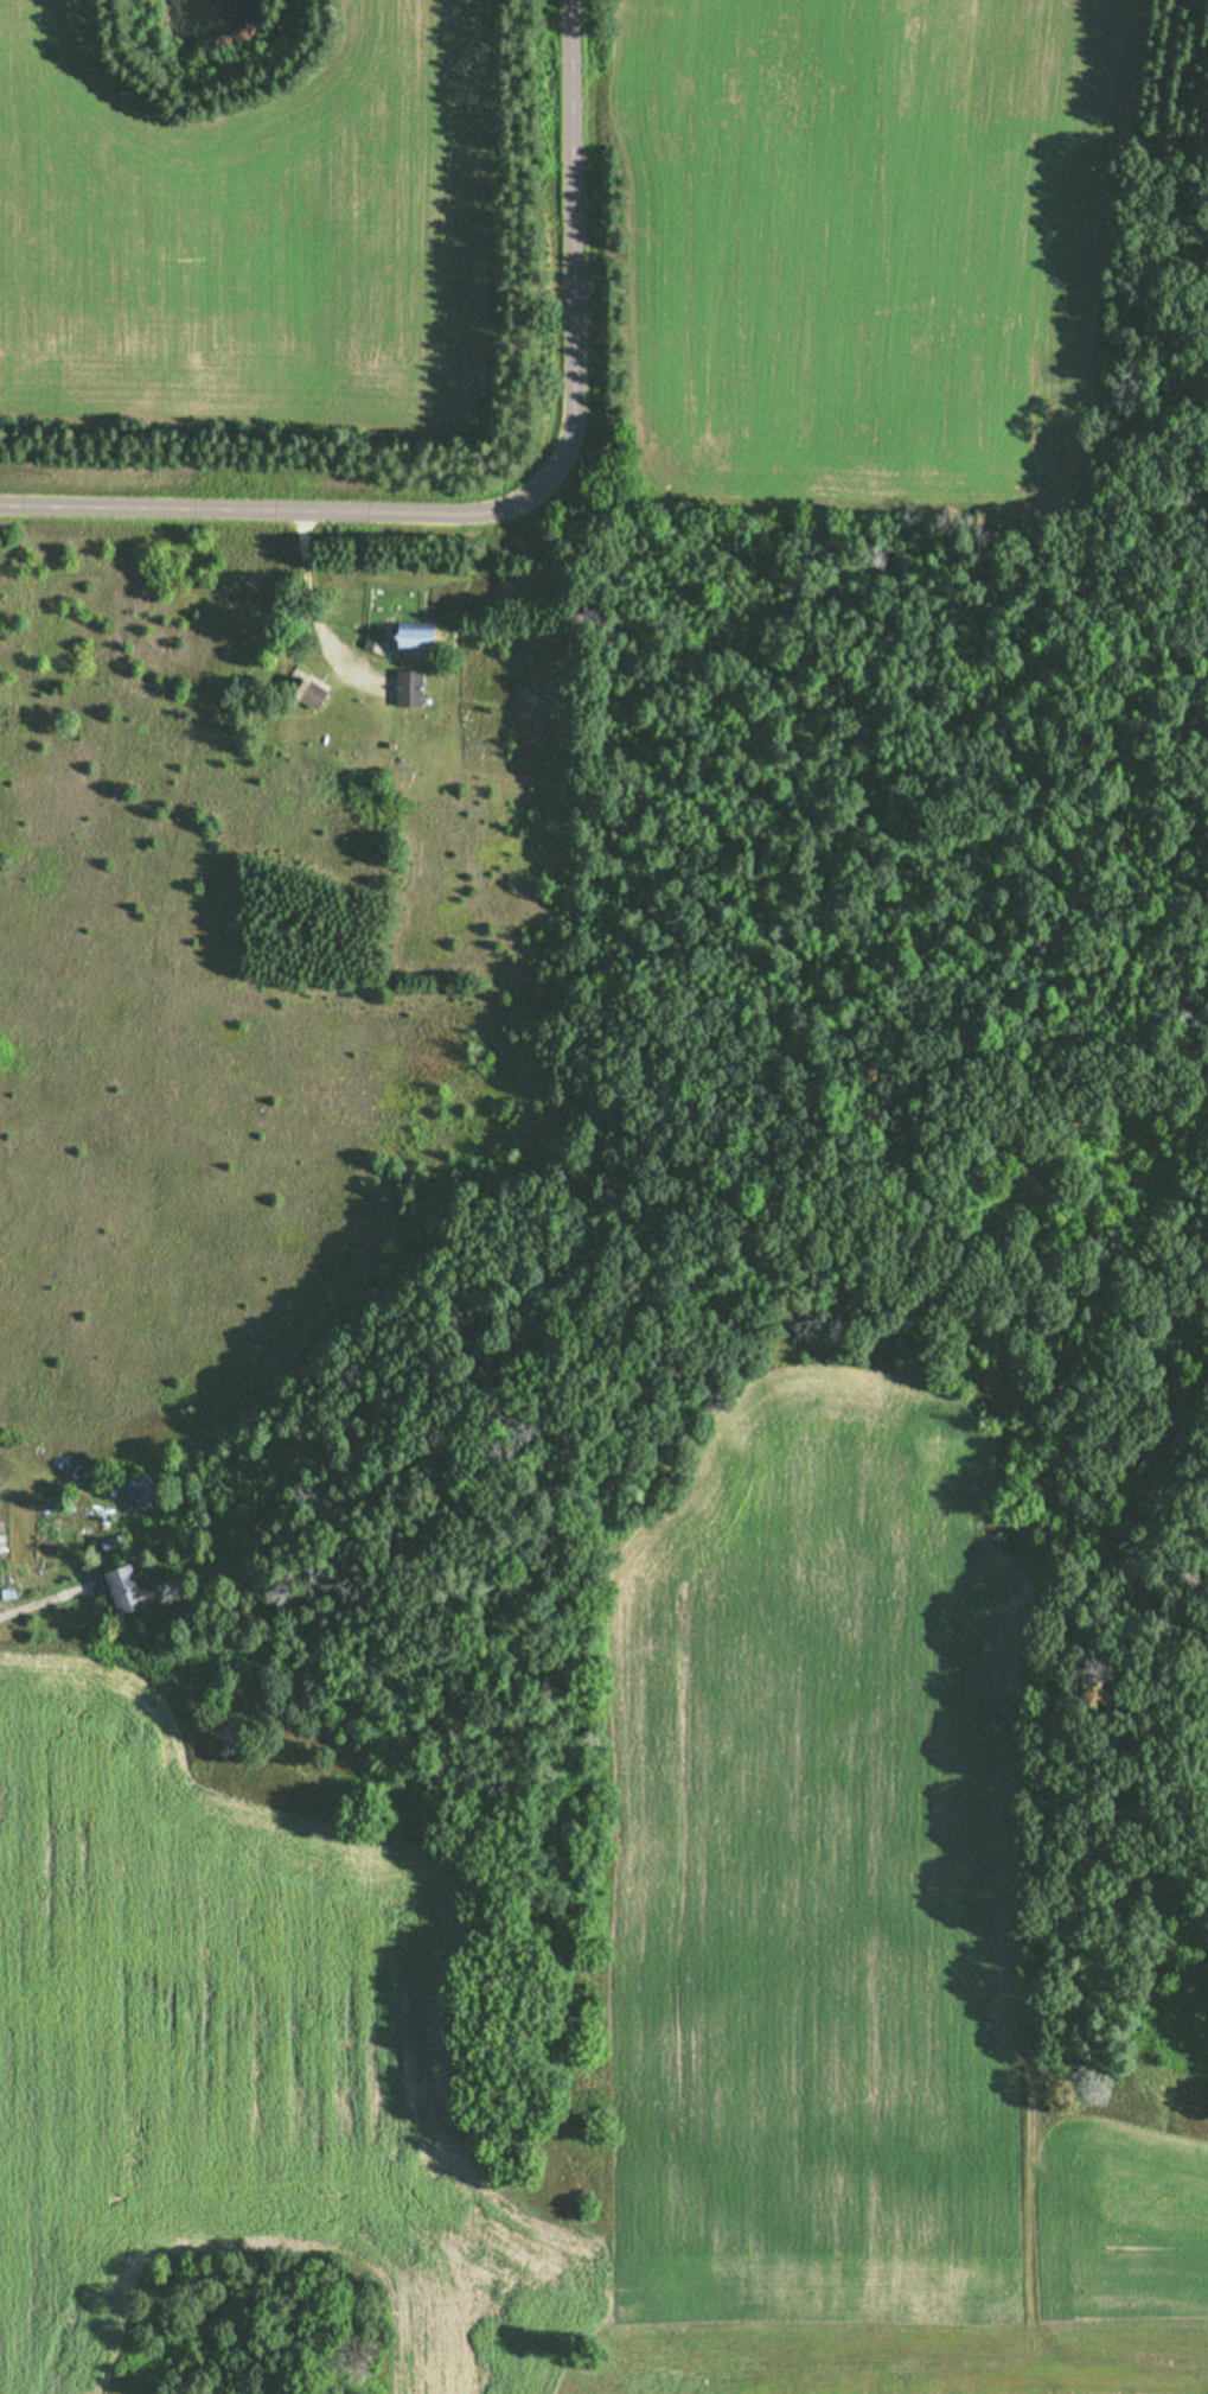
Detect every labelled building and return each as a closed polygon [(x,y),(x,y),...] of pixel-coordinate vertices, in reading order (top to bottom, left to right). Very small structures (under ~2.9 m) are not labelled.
[(432,649),(432,622),(390,622),(390,649),(432,649)] [(422,668),(395,668),(395,705),(422,705),(422,668)] [(274,687),(282,708),(308,699),(310,705),(324,699),(314,671),(274,687)] [(146,1503),(160,1487),(146,1475),(132,1492),(146,1503)] [(149,1580),(134,1585),(127,1563),(99,1572),(113,1616),(156,1602),(149,1580)]
